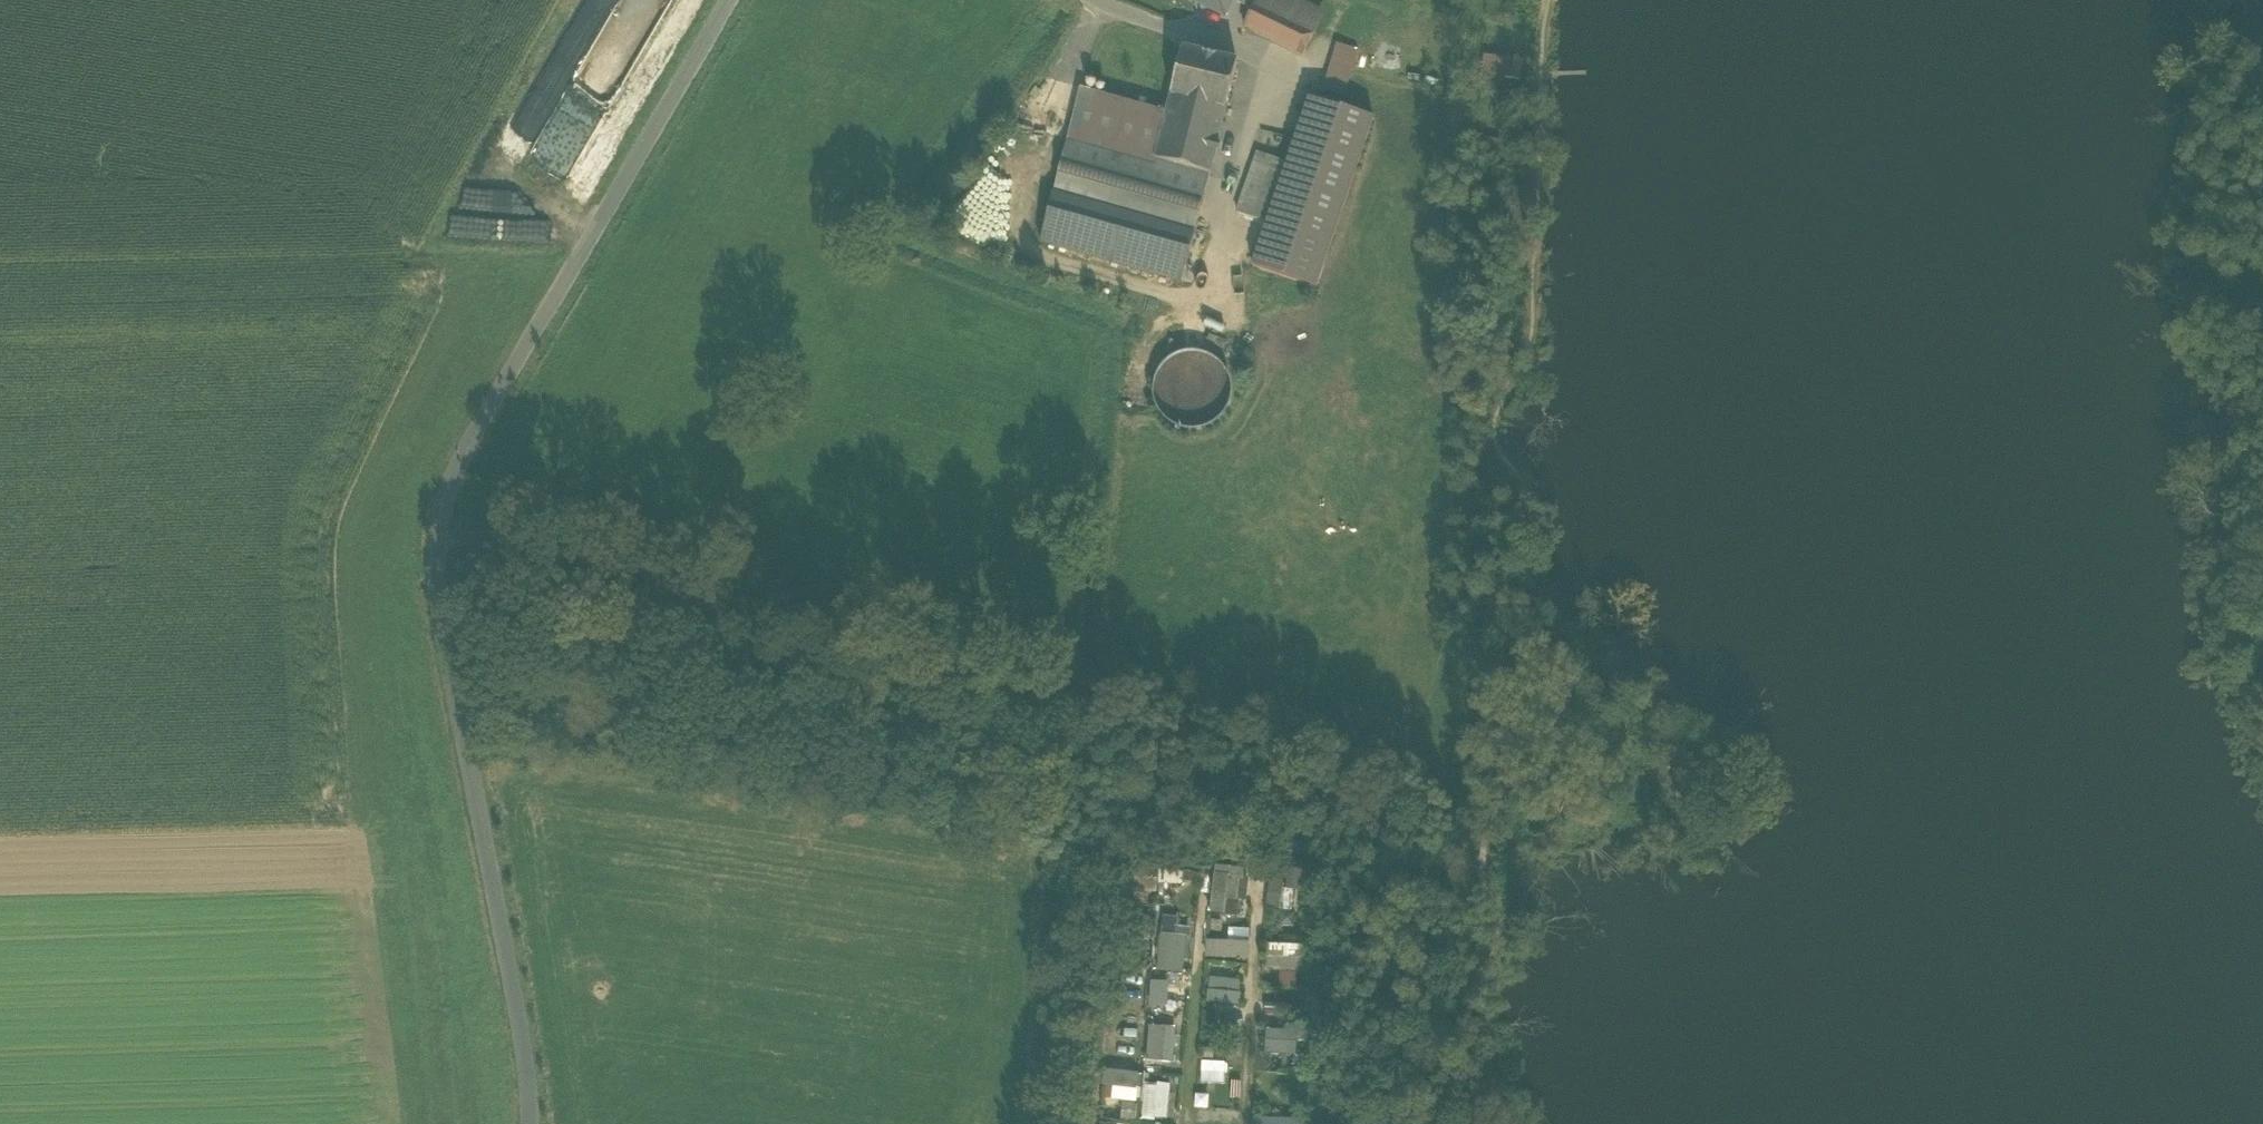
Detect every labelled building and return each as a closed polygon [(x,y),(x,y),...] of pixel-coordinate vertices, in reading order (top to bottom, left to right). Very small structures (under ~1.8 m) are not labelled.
[(1224,15),(1232,0),(1194,0),(1224,15)] [(1232,0),(1251,10),(1255,2),(1256,3),(1257,0),(1232,0)] [(1302,0),(1257,0),(1256,3),(1313,32),(1324,10),(1302,0)] [(1303,54),(1313,32),(1256,3),(1255,2),(1251,10),(1244,25),(1303,54)] [(1358,50),(1336,44),(1322,90),(1344,96),(1358,50)] [(1172,95),(1226,109),(1237,63),(1183,49),(1172,95)] [(1487,86),(1505,87),(1505,81),(1520,81),(1521,57),(1488,57),(1487,86)] [(1194,236),(1209,174),(1156,159),(1168,112),(1081,89),(1053,196),(1194,236)] [(1172,95),(1168,112),(1156,159),(1209,174),(1226,109),(1172,95)] [(1252,266),(1315,287),(1373,118),(1310,96),(1287,163),(1267,223),(1252,266)] [(1236,213),(1267,223),(1287,163),(1257,153),(1236,213)] [(1041,240),(1182,281),(1194,236),(1053,196),(1041,240)] [(1154,380),(1153,396),(1159,410),(1169,421),(1183,427),(1198,427),(1212,422),(1223,412),(1230,398),(1230,383),(1225,369),(1214,358),(1201,351),(1185,351),(1171,356),(1160,367),(1154,380)] [(1212,912),(1244,913),(1244,876),(1213,875),(1212,912)] [(1279,891),(1278,908),(1293,908),(1294,892),(1279,891)] [(1188,971),(1186,926),(1161,927),(1162,972),(1188,971)] [(1229,928),(1230,939),(1206,940),(1207,959),(1249,957),(1247,927),(1229,928)] [(1268,943),(1267,969),(1306,969),(1306,944),(1268,943)] [(1281,971),(1280,986),(1296,987),(1296,971),(1281,971)] [(1209,977),(1208,1003),(1242,1004),(1243,978),(1209,977)] [(1153,1007),(1176,1009),(1177,995),(1154,993),(1153,1007)] [(1147,1061),(1177,1060),(1176,1025),(1146,1026),(1147,1061)] [(1268,1028),(1267,1054),(1299,1055),(1300,1029),(1268,1028)] [(1206,1083),(1223,1083),(1223,1069),(1206,1069),(1206,1083)] [(1120,1072),(1114,1098),(1135,1102),(1141,1076),(1120,1072)] [(1180,1094),(1171,1094),(1171,1083),(1145,1082),(1144,1118),(1179,1119),(1180,1094)]
